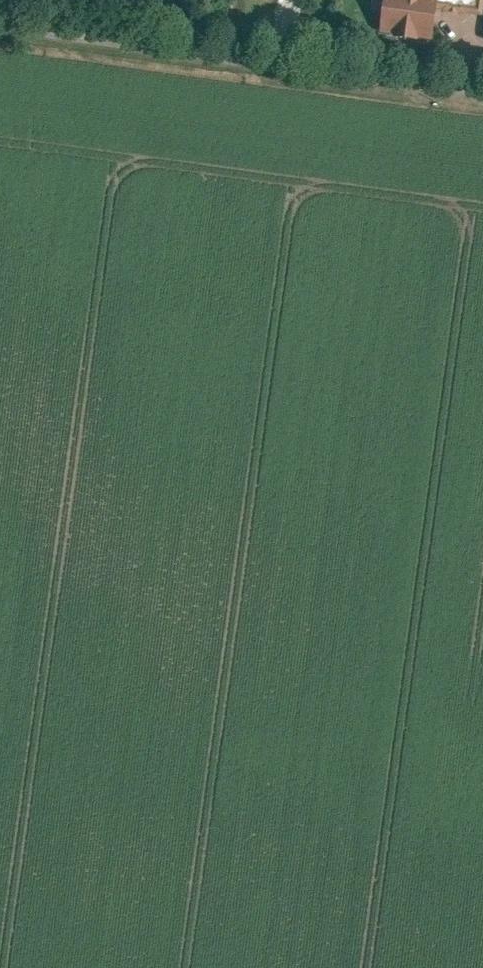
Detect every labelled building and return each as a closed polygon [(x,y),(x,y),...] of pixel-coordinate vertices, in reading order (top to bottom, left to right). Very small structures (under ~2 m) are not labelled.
[(357,30),(417,37),(422,7),(470,13),(471,0),(361,0),(357,30)] [(477,0),(473,35),(482,36),(482,0),(474,0),(477,0)]
